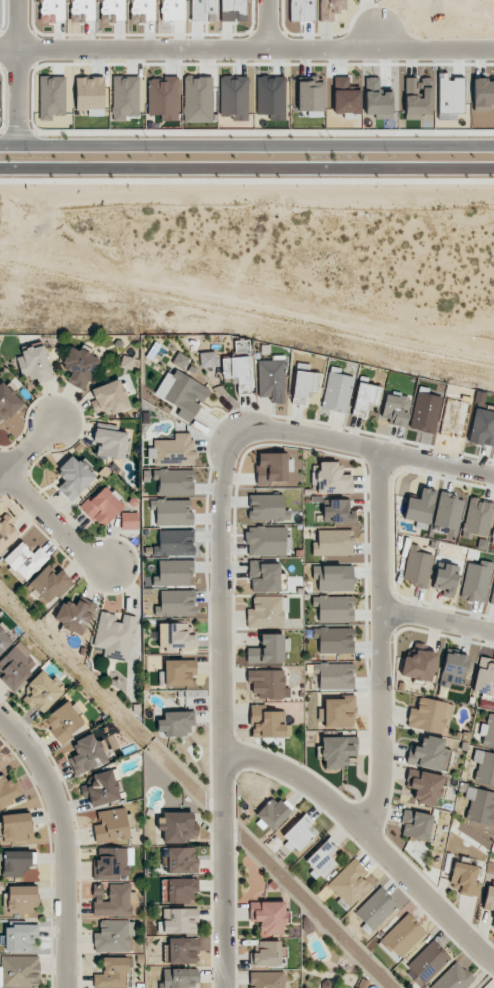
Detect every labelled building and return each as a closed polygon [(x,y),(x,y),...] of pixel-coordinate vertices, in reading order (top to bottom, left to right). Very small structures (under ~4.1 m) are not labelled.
[(64,0),(40,0),(40,21),(64,22),(64,0)] [(94,0),(70,0),(70,21),(94,22),(94,0)] [(103,21),(124,21),(124,0),(102,0),(103,21)] [(164,20),(185,20),(184,0),(163,0),(164,20)] [(221,21),(244,21),(244,0),(221,0),(221,21)] [(320,21),(333,21),(333,13),(344,12),(343,0),(319,0),(320,21)] [(65,76),(39,76),(39,121),(53,121),(53,116),(66,116),(65,76)] [(125,121),(126,115),(139,115),(139,77),(113,76),(112,121),(125,121)] [(247,76),(219,77),(220,116),(233,116),(233,121),(248,120),(247,76)] [(104,78),(76,77),(75,110),(88,110),(88,116),(104,116),(104,78)] [(147,78),(148,115),(161,115),(161,120),(178,120),(177,77),(147,78)] [(298,112),(323,111),(322,77),(297,78),(298,112)] [(473,80),(474,111),(490,111),(490,105),(493,105),(493,79),(473,80)] [(36,384),(53,379),(44,344),(22,349),(23,356),(17,357),(23,381),(35,378),(36,384)] [(85,391),(99,359),(90,355),(92,350),(81,345),(79,351),(70,347),(61,368),(70,373),(66,383),(85,391)] [(171,364),(183,370),(189,358),(177,352),(171,364)] [(216,367),(215,352),(199,352),(200,368),(216,367)] [(132,371),(136,359),(123,355),(119,367),(132,371)] [(257,360),(258,397),(270,397),(270,403),(285,403),(284,356),(271,356),(271,360),(257,360)] [(250,394),(249,357),(222,358),(222,380),(237,379),(237,394),(250,394)] [(190,424),(201,404),(202,404),(210,389),(170,368),(156,396),(180,408),(176,416),(190,424)] [(319,374),(295,371),(291,402),(304,404),(306,389),(317,391),(319,374)] [(353,377),(328,372),(320,408),(345,413),(353,377)] [(90,389),(94,401),(90,403),(93,411),(103,408),(106,416),(130,408),(120,379),(90,389)] [(23,403),(14,393),(15,392),(4,380),(0,384),(0,424),(23,403)] [(382,388),(358,382),(351,413),(364,416),(367,402),(378,404),(382,388)] [(380,420),(405,426),(411,397),(386,392),(380,420)] [(493,447),(493,411),(473,408),(468,443),(493,447)] [(128,432),(94,428),(93,442),(98,442),(96,456),(125,459),(128,432)] [(155,465),(194,464),(193,433),(174,433),(174,439),(153,440),(153,448),(147,448),(147,458),(155,457),(155,465)] [(257,483),(287,482),(287,471),(291,470),(291,452),(256,453),(257,483)] [(70,501),(97,476),(81,459),(78,463),(72,456),(55,472),(64,481),(57,487),(70,501)] [(352,493),(352,474),(341,475),(341,462),(317,463),(317,494),(352,493)] [(193,495),(194,470),(153,469),(152,479),(158,479),(158,495),(193,495)] [(124,507),(104,485),(81,507),(102,528),(124,507)] [(434,491),(421,488),(418,499),(407,497),(403,521),(428,526),(434,491)] [(456,536),(464,498),(440,493),(433,525),(448,529),(447,534),(456,536)] [(283,494),(249,495),(250,521),(290,520),(289,509),(284,509),(283,494)] [(462,532),(487,537),(493,503),(469,498),(462,532)] [(350,500),(329,499),(329,507),(322,507),(322,522),(354,522),(354,511),(350,511),(350,500)] [(155,525),(192,525),(192,500),(149,500),(149,510),(156,510),(155,525)] [(138,513),(121,513),(121,530),(138,529),(138,513)] [(19,534),(3,517),(0,520),(0,553),(19,534)] [(248,555),(285,556),(286,527),(246,526),(246,544),(248,544),(248,555)] [(193,530),(158,530),(159,547),(153,548),(153,557),(194,555),(193,530)] [(352,556),(353,530),(317,530),(317,542),(312,542),(312,555),(352,556)] [(25,581),(50,558),(39,546),(31,553),(21,542),(4,558),(25,581)] [(433,555),(419,552),(420,546),(410,544),(402,582),(426,587),(433,555)] [(191,586),(192,561),(158,560),(158,576),(152,576),(152,585),(191,586)] [(467,563),(460,597),(484,603),(493,563),(480,560),(479,566),(467,563)] [(282,563),(249,562),(249,591),(282,592),(282,563)] [(443,570),(435,569),(432,588),(442,589),(441,596),(454,598),(458,566),(444,564),(443,570)] [(60,569),(56,574),(48,565),(26,585),(47,607),(72,582),(60,569)] [(352,565),(312,566),(313,580),(318,580),(318,592),(353,591),(352,565)] [(154,616),(195,615),(194,590),(160,591),(160,606),(154,606),(154,616)] [(54,619),(63,623),(61,627),(80,637),(97,605),(79,596),(75,604),(64,599),(54,619)] [(246,609),(247,627),(286,626),(285,596),(252,596),(253,608),(246,609)] [(352,596),(312,597),(312,607),(318,607),(318,622),(353,621),(352,596)] [(93,647),(104,648),(103,657),(129,662),(136,617),(119,614),(99,611),(93,647)] [(187,623),(158,623),(158,651),(195,652),(196,635),(187,635),(187,623)] [(353,628),(313,628),(313,639),(318,639),(319,654),(353,653),(353,628)] [(13,642),(0,629),(0,654),(13,642)] [(247,664),(284,663),(284,651),(287,651),(287,634),(260,634),(260,648),(246,648),(247,664)] [(37,666),(27,656),(31,653),(18,641),(0,660),(0,671),(3,674),(0,678),(0,679),(13,691),(37,666)] [(431,682),(436,653),(416,649),(415,657),(404,655),(400,677),(431,682)] [(440,684),(462,687),(467,655),(444,651),(440,684)] [(479,657),(472,691),(493,696),(493,660),(479,657)] [(191,686),(191,676),(196,676),(196,660),(164,660),(164,686),(191,686)] [(353,689),(353,663),(313,664),(313,673),(319,673),(319,689),(353,689)] [(284,669),(246,670),(247,685),(251,685),(251,698),(289,697),(289,688),(285,688),(284,669)] [(66,690),(54,678),(52,680),(42,670),(23,688),(28,693),(23,699),(39,715),(66,690)] [(324,728),(355,727),(354,697),(324,697),(324,728)] [(406,726),(446,735),(453,704),(419,697),(416,708),(410,707),(406,726)] [(87,724),(77,708),(73,710),(68,701),(43,718),(59,743),(87,724)] [(262,712),(262,705),(250,705),(251,738),(290,737),(290,725),(285,725),(284,711),(262,712)] [(194,711),(163,712),(163,720),(157,720),(158,737),(188,736),(188,725),(195,725),(194,711)] [(488,713),(486,724),(481,724),(479,735),(484,735),(482,746),(493,748),(493,714),(488,713)] [(100,740),(97,742),(92,733),(72,744),(77,754),(67,759),(75,777),(110,760),(100,740)] [(444,739),(422,735),(420,747),(409,745),(405,764),(443,771),(447,749),(442,748),(444,739)] [(324,768),(347,767),(347,756),(357,755),(357,736),(321,737),(322,760),(324,760),(324,768)] [(475,750),(473,762),(478,763),(474,783),(493,786),(493,754),(475,750)] [(120,799),(117,789),(118,789),(112,770),(83,779),(92,808),(120,799)] [(437,807),(442,775),(419,772),(418,778),(408,776),(406,788),(414,789),(412,803),(437,807)] [(24,797),(15,779),(8,783),(4,774),(0,776),(0,808),(24,797)] [(467,787),(465,799),(469,800),(465,820),(493,826),(493,792),(467,787)] [(253,815),(262,826),(263,825),(270,832),(291,813),(275,796),(253,815)] [(93,825),(96,844),(130,839),(128,826),(129,826),(126,807),(97,811),(99,824),(93,825)] [(398,834),(427,841),(433,816),(405,809),(398,834)] [(196,812),(159,812),(159,831),(162,831),(163,842),(196,842),(196,812)] [(2,842),(31,840),(30,813),(1,814),(2,842)] [(291,850),(294,847),(298,851),(318,833),(310,824),(312,822),(305,814),(279,838),(291,850)] [(336,864),(328,855),(338,846),(330,837),(304,860),(313,869),(309,872),(317,881),(336,864)] [(120,880),(120,876),(129,875),(128,865),(133,865),(133,847),(99,848),(99,860),(93,860),(94,880),(120,880)] [(196,847),(167,848),(167,874),(197,873),(196,847)] [(350,908),(372,886),(363,876),(367,872),(354,858),(327,884),(350,908)] [(454,859),(449,883),(461,885),(459,893),(477,898),(480,883),(475,882),(478,867),(469,865),(470,862),(454,859)] [(198,879),(161,879),(162,904),(194,903),(194,892),(198,892),(198,879)] [(93,916),(130,916),(131,884),(108,884),(108,902),(102,902),(102,885),(93,885),(93,916)] [(38,886),(8,886),(8,911),(37,912),(38,886)] [(487,886),(482,907),(493,910),(493,887),(487,886)] [(352,914),(370,932),(398,905),(381,887),(352,914)] [(249,921),(259,922),(259,933),(284,934),(285,902),(250,901),(249,921)] [(198,922),(198,908),(161,909),(161,933),(195,933),(195,922),(198,922)] [(395,963),(426,933),(408,913),(377,943),(395,963)] [(94,952),(130,952),(130,937),(134,937),(134,920),(99,921),(100,933),(93,933),(94,952)] [(5,951),(31,951),(31,937),(38,937),(38,925),(5,925),(5,951)] [(196,964),(196,952),(199,952),(199,938),(168,938),(168,948),(164,948),(164,963),(196,964)] [(451,959),(433,940),(405,966),(423,985),(451,959)] [(253,966),(280,967),(280,941),(258,941),(258,952),(253,952),(253,966)] [(39,987),(39,956),(1,955),(1,967),(0,967),(0,987),(39,987)] [(127,957),(102,958),(103,974),(93,974),(93,987),(127,987),(127,957)] [(474,979),(455,961),(429,987),(465,987),(474,979)] [(163,969),(163,982),(158,983),(158,987),(194,987),(194,982),(198,982),(198,968),(163,969)] [(285,972),(249,971),(249,987),(285,987),(285,972)]
